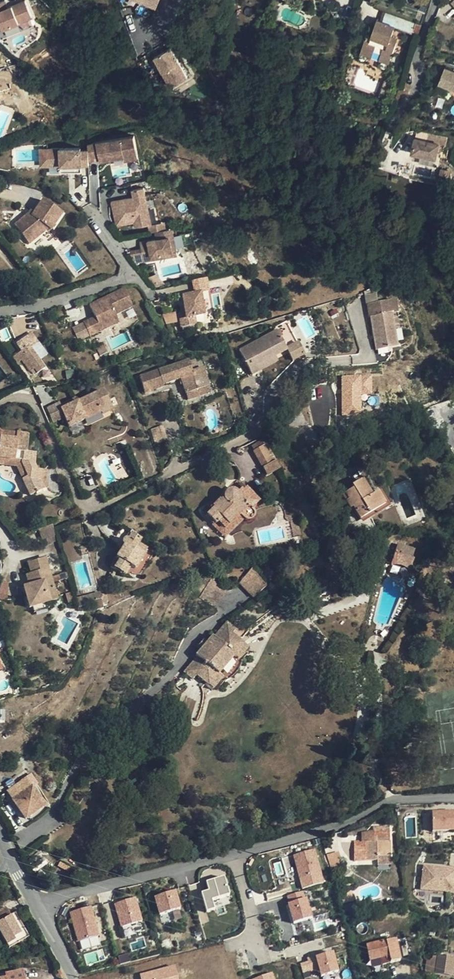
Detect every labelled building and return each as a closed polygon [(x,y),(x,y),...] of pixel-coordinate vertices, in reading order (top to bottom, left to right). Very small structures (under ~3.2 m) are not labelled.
[(0,0),(0,24),(2,28),(32,16),(25,0),(22,0),(6,7),(3,0),(0,0)] [(159,0),(129,0),(142,5),(141,7),(159,14),(162,6),(175,11),(176,8),(158,2),(159,0)] [(428,5),(421,2),(418,10),(425,12),(428,5)] [(377,20),(373,28),(370,36),(366,35),(360,52),(372,56),(374,50),(381,53),(379,59),(389,62),(397,39),(391,37),(394,27),(418,36),(422,24),(386,12),(382,22),(377,20)] [(170,49),(151,60),(169,91),(188,80),(170,49)] [(372,56),(379,59),(381,53),(374,50),(372,56)] [(453,89),(453,71),(445,68),(439,83),(453,89)] [(87,150),(87,155),(96,153),(96,155),(120,150),(121,154),(135,151),(131,134),(86,144),(87,150)] [(439,144),(415,139),(412,153),(436,158),(439,144)] [(79,148),(46,151),(47,168),(60,167),(61,173),(81,172),(80,165),(88,165),(87,155),(87,150),(79,150),(79,148)] [(47,168),(46,151),(38,151),(40,169),(47,168)] [(153,224),(146,187),(134,189),(135,197),(113,201),(118,225),(136,221),(137,227),(153,224)] [(63,214),(43,200),(34,213),(32,217),(30,214),(16,225),(30,244),(50,229),(52,231),(63,214)] [(172,227),(156,231),(157,238),(140,242),(144,261),(153,260),(152,256),(169,253),(170,256),(178,255),(172,227)] [(133,307),(124,289),(90,305),(96,317),(84,323),(90,337),(102,331),(101,327),(118,319),(116,315),(133,307)] [(204,294),(185,295),(186,318),(180,318),(180,325),(195,325),(195,317),(205,317),(204,294)] [(364,297),(366,305),(368,305),(376,303),(375,296),(364,297)] [(376,303),(368,305),(376,351),(397,348),(392,315),(397,314),(395,300),(376,303)] [(175,310),(178,318),(185,316),(183,308),(175,310)] [(166,325),(178,321),(175,311),(163,315),(166,325)] [(119,323),(118,319),(101,327),(102,331),(119,323)] [(252,375),(260,371),(257,366),(275,357),(287,351),(292,362),(304,356),(286,322),(280,326),(276,330),(277,331),(240,350),(252,375)] [(24,347),(14,354),(18,359),(23,355),(32,368),(35,366),(39,371),(47,365),(32,344),(25,349),(24,347)] [(278,362),(275,357),(257,366),(260,371),(278,362)] [(195,359),(188,361),(191,371),(198,369),(195,359)] [(191,371),(188,361),(139,377),(145,393),(164,386),(163,385),(181,379),(186,394),(208,387),(203,368),(198,369),(191,371)] [(373,397),(373,377),(343,376),(343,416),(362,416),(362,397),(373,397)] [(210,393),(208,387),(186,394),(188,400),(210,393)] [(104,391),(80,401),(87,416),(99,410),(100,413),(102,416),(112,411),(104,391)] [(75,399),(60,405),(62,409),(77,402),(75,399)] [(80,401),(77,402),(62,409),(60,405),(59,403),(46,409),(53,424),(65,418),(69,427),(85,420),(84,417),(87,416),(80,401)] [(162,426),(151,430),(156,444),(167,440),(162,426)] [(0,432),(1,433),(0,437),(0,438),(16,440),(16,434),(0,432)] [(21,461),(21,462),(28,477),(22,480),(30,496),(48,488),(45,482),(46,471),(36,470),(34,465),(35,454),(27,453),(28,437),(27,435),(16,434),(16,440),(0,438),(0,459),(21,461)] [(253,452),(266,444),(264,441),(251,447),(253,452)] [(275,462),(266,444),(253,452),(263,469),(275,462)] [(22,480),(28,477),(21,462),(21,461),(0,459),(0,465),(17,467),(22,480)] [(279,470),(275,462),(263,469),(267,477),(279,470)] [(352,489),(342,496),(350,508),(353,508),(360,519),(384,505),(377,493),(371,496),(361,480),(351,486),(352,489)] [(205,514),(216,524),(218,522),(229,533),(244,519),(244,520),(246,520),(247,521),(248,521),(250,520),(252,520),(253,519),(253,518),(254,517),(254,515),(254,513),(253,513),(251,510),(258,503),(240,484),(232,491),(230,491),(229,491),(227,492),(226,493),(225,494),(224,495),(224,496),(224,498),(220,502),(219,501),(213,506),(212,506),(208,510),(208,511),(205,514)] [(297,520),(294,521),(290,522),(293,538),(300,536),(297,520)] [(224,538),(229,533),(218,522),(216,524),(213,527),(224,538)] [(56,535),(52,525),(38,530),(42,539),(56,535)] [(111,567),(128,577),(130,573),(131,574),(134,575),(136,576),(138,575),(140,575),(141,574),(154,554),(146,549),(145,550),(137,546),(141,540),(132,534),(127,541),(126,540),(125,540),(124,540),(123,540),(123,541),(123,542),(123,543),(122,543),(123,544),(123,545),(124,546),(116,558),(111,567)] [(395,553),(412,558),(414,550),(397,544),(395,553)] [(412,558),(395,553),(391,565),(392,565),(395,565),(398,565),(400,565),(401,566),(404,567),(406,569),(408,570),(409,571),(410,571),(414,559),(412,558)] [(32,607),(47,603),(49,602),(56,600),(45,558),(28,563),(31,574),(26,575),(30,586),(23,588),(29,608),(32,607)] [(266,587),(252,568),(239,583),(253,598),(266,587)] [(0,579),(0,594),(7,594),(8,579),(0,579)] [(227,589),(214,580),(202,599),(216,607),(227,589)] [(66,594),(69,603),(75,602),(72,593),(66,594)] [(49,609),(47,603),(32,607),(34,613),(49,609)] [(206,642),(200,649),(200,650),(195,655),(197,657),(184,672),(193,680),(197,676),(213,689),(219,681),(222,684),(224,681),(225,681),(227,681),(232,677),(234,675),(236,673),(238,670),(239,668),(241,665),(241,664),(242,662),(241,662),(243,658),(241,656),(248,648),(240,641),(232,634),(235,630),(226,623),(214,637),(212,636),(207,643),(206,642)] [(239,625),(235,630),(232,634),(240,641),(248,632),(239,625)] [(200,649),(206,642),(203,639),(197,647),(200,649)] [(8,793),(27,820),(46,807),(27,780),(8,793)] [(453,830),(453,809),(432,809),(432,830),(453,830)] [(354,861),(377,860),(377,856),(390,856),(390,832),(373,832),(374,841),(361,841),(354,842),(354,861)] [(361,835),(361,841),(374,841),(373,832),(361,835)] [(319,872),(314,851),(293,856),(299,877),(319,872)] [(332,868),(342,866),(337,852),(328,854),(332,868)] [(390,864),(390,856),(377,856),(377,860),(377,864),(390,864)] [(424,862),(420,888),(453,893),(453,867),(424,862)] [(229,897),(224,878),(206,883),(208,891),(201,893),(206,911),(213,909),(211,902),(229,897)] [(177,892),(156,898),(160,915),(182,910),(177,892)] [(309,919),(301,893),(286,897),(294,923),(309,919)] [(136,899),(116,905),(122,927),(142,921),(136,899)] [(6,908),(0,911),(0,931),(8,945),(15,941),(14,937),(21,933),(10,915),(6,908)] [(93,908),(71,913),(78,941),(100,935),(93,908)] [(15,913),(10,915),(21,933),(14,937),(15,941),(8,945),(9,948),(29,937),(15,913)] [(376,936),(377,944),(396,940),(394,932),(376,936)] [(401,961),(396,940),(377,944),(366,946),(370,961),(389,957),(391,963),(401,961)] [(303,973),(319,967),(321,975),(340,969),(333,948),(298,960),(303,973)] [(439,956),(436,974),(442,975),(441,978),(449,978),(449,976),(451,977),(453,959),(439,956)] [(139,974),(140,978),(179,978),(175,963),(139,974)] [(1,978),(25,978),(23,971),(6,974),(6,978),(1,978)]
